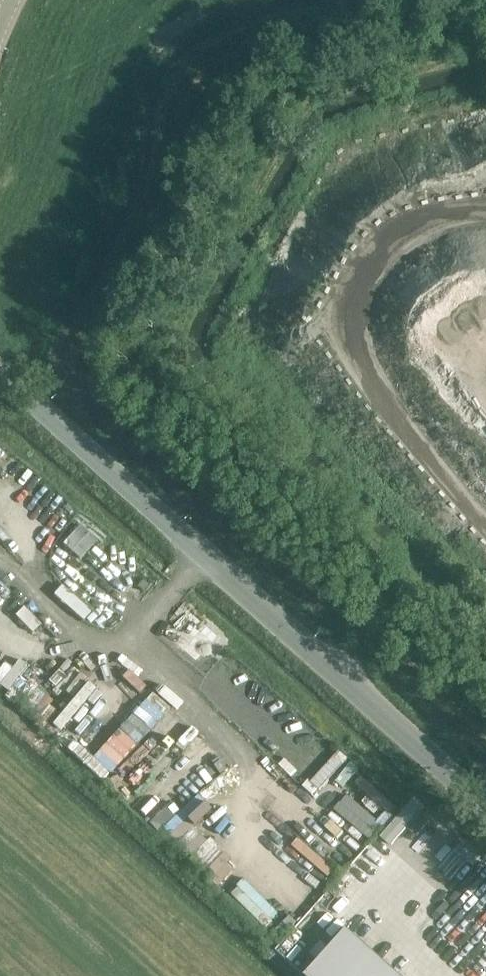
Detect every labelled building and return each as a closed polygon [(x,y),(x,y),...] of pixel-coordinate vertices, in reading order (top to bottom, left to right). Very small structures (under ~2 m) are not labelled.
[(82,557),(100,539),(82,522),(65,540),(82,557)] [(113,770),(157,722),(140,706),(96,754),(113,770)] [(224,757),(193,781),(200,790),(216,777),(221,784),(236,773),(224,757)] [(368,836),(381,822),(349,792),(336,806),(368,836)] [(304,975),(305,975),(401,975),(347,928),(304,975)]
